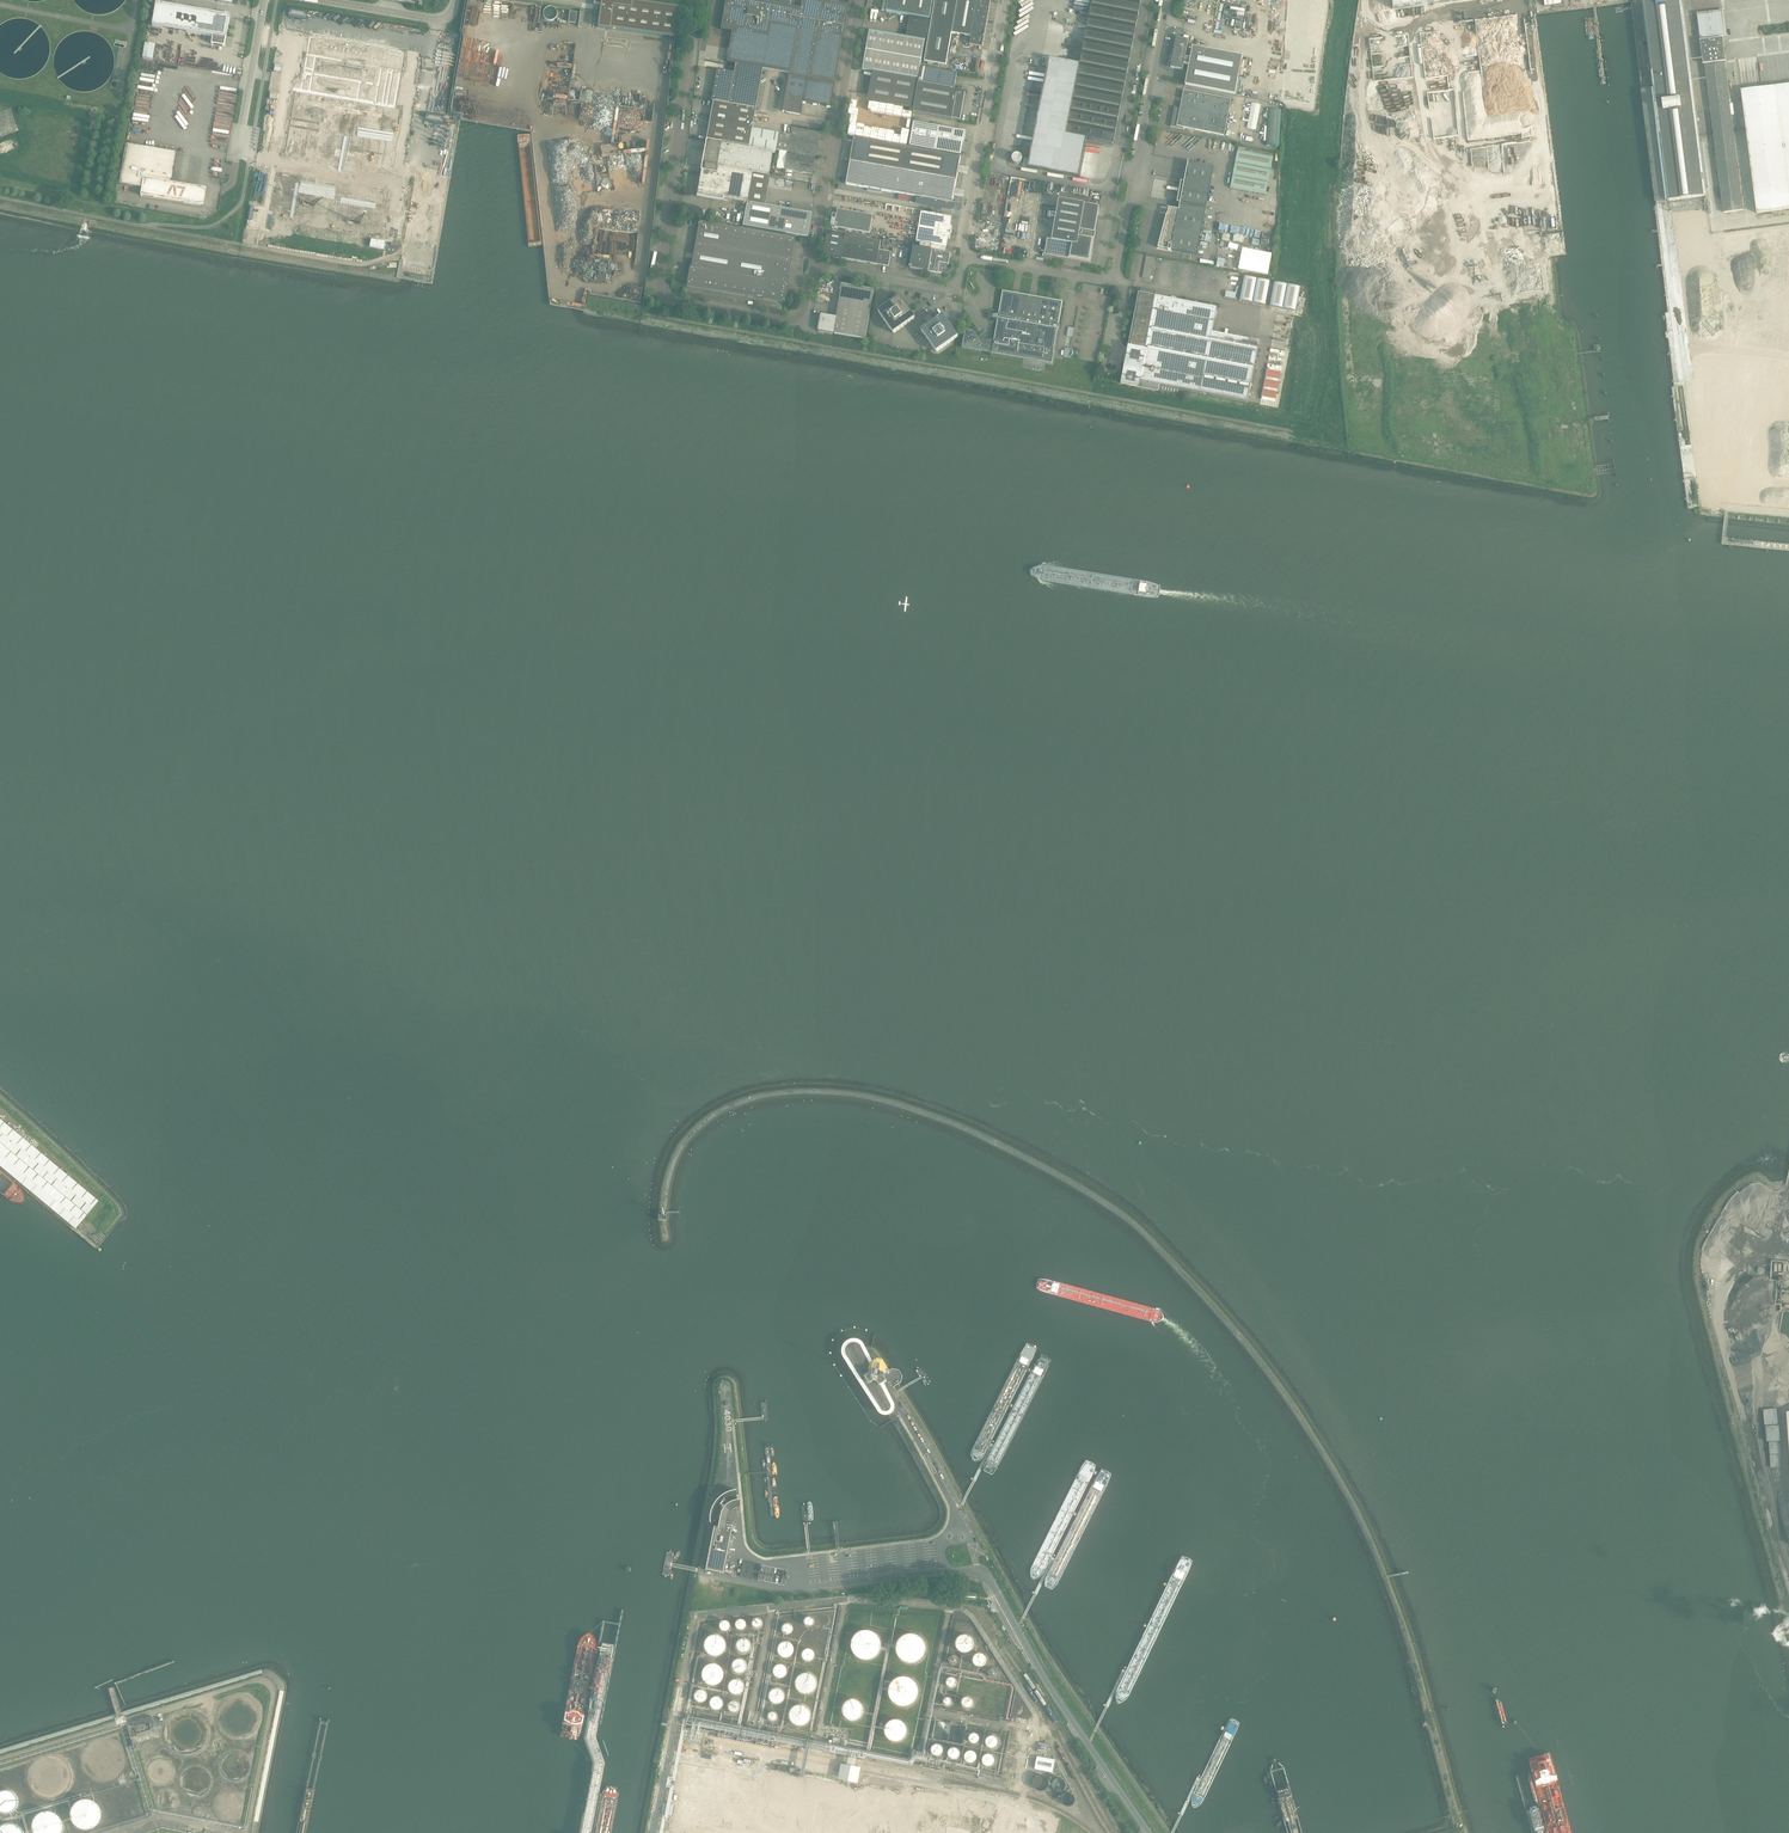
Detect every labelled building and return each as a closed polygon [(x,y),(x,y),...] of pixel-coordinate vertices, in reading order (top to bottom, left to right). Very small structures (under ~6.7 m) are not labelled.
[(632,0),(629,0),(594,0),(594,4),(600,5),(597,28),(675,38),(679,8),(632,1),(632,0)] [(725,0),(720,29),(720,30),(731,32),(726,62),(726,63),(789,74),(791,60),(800,8),(789,6),(761,1),(762,0),(725,0)] [(848,5),(821,0),(802,0),(800,8),(791,60),(789,74),(782,112),(800,115),(802,103),(830,108),(834,84),(844,31),(843,31),(848,5)] [(887,12),(892,13),(910,16),(929,20),(930,20),(933,0),(889,0),(887,12)] [(976,46),(983,47),(991,0),(990,0),(935,0),(924,62),(946,66),(952,33),(971,37),(969,45),(976,46)] [(1080,65),(1043,57),(1043,58),(1043,59),(1042,65),(1047,66),(1029,159),(1024,158),(1022,167),(1079,178),(1087,139),(1113,144),(1141,0),(1092,0),(1080,65)] [(1393,10),(1474,0),(1392,0),(1393,10)] [(1643,1),(1654,89),(1642,90),(1657,203),(1706,196),(1692,84),(1682,4),(1679,0),(1648,0),(1643,1)] [(156,4),(152,26),(212,37),(211,44),(225,47),(230,16),(156,4)] [(290,8),(288,17),(306,20),(308,11),(290,8)] [(1697,14),(1700,39),(1725,36),(1722,11),(1697,14)] [(577,13),(569,12),(568,23),(576,24),(577,13)] [(929,20),(910,16),(906,38),(925,41),(926,41),(929,20)] [(863,70),(873,72),(918,80),(925,41),(906,38),(870,31),(863,70)] [(279,187),(275,202),(276,203),(276,202),(277,202),(277,201),(280,201),(279,206),(279,207),(280,208),(281,208),(280,215),(329,224),(330,224),(331,223),(332,223),(332,222),(333,222),(333,221),(333,218),(340,219),(339,224),(339,225),(340,225),(340,226),(341,226),(341,227),(342,227),(375,233),(376,233),(377,232),(378,232),(378,231),(379,231),(379,230),(379,229),(382,211),(380,210),(380,208),(381,205),(385,205),(391,170),(394,171),(395,162),(392,161),(394,149),(396,149),(396,139),(396,136),(396,135),(399,135),(399,136),(400,136),(401,127),(398,126),(400,114),(401,114),(402,103),(401,103),(401,104),(396,103),(404,51),(403,50),(401,50),(384,46),(380,45),(378,44),(375,44),(368,42),(366,42),(365,42),(364,41),(362,41),(361,41),(357,40),(353,40),(351,39),(347,39),(341,38),(336,37),(330,37),(326,36),(320,36),(313,35),(312,35),(311,35),(311,36),(308,53),(302,87),(297,86),(298,85),(296,85),(287,117),(288,117),(291,117),(282,152),(285,152),(276,187),(279,187)] [(419,109),(417,109),(417,122),(418,123),(421,123),(423,111),(437,113),(435,126),(438,126),(439,126),(440,126),(440,125),(454,43),(454,42),(453,42),(453,41),(452,41),(433,38),(430,39),(430,40),(429,41),(430,43),(429,43),(430,45),(429,45),(429,47),(428,48),(429,49),(428,50),(429,52),(427,52),(428,54),(427,55),(428,56),(427,57),(427,59),(426,59),(427,61),(425,74),(423,74),(423,86),(421,86),(421,97),(419,97),(419,109)] [(1176,38),(1173,55),(1170,68),(1183,70),(1184,64),(1189,65),(1185,85),(1235,95),(1242,57),(1192,47),(1190,59),(1185,58),(1188,40),(1176,38)] [(1721,38),(1703,41),(1724,213),(1743,210),(1721,38)] [(153,60),(156,44),(146,42),(143,58),(153,60)] [(1428,79),(1447,78),(1447,63),(1443,64),(1443,70),(1435,70),(1435,75),(1428,76),(1428,79)] [(715,78),(711,101),(713,102),(755,109),(762,69),(735,64),(735,66),(734,72),(734,73),(716,70),(716,71),(716,74),(717,74),(716,78),(715,78)] [(959,90),(954,89),(957,74),(921,68),(919,80),(913,113),(960,121),(963,102),(964,102),(966,91),(962,91),(963,88),(959,88),(959,90)] [(918,80),(873,72),(868,102),(914,110),(913,113),(919,80),(918,80)] [(1757,213),(1788,209),(1788,85),(1741,91),(1757,213)] [(1170,127),(1180,129),(1183,130),(1183,128),(1224,136),(1231,100),(1184,91),(1180,108),(1174,107),(1170,127)] [(595,120),(597,103),(564,99),(563,105),(564,105),(563,114),(546,112),(545,120),(574,123),(573,128),(595,131),(597,121),(595,120)] [(752,129),(755,109),(713,102),(706,139),(749,147),(752,129)] [(1252,103),(1248,128),(1257,130),(1261,104),(1252,103)] [(1278,147),(1280,111),(1267,110),(1265,146),(1278,147)] [(914,122),(909,147),(961,156),(962,156),(964,142),(965,139),(966,131),(960,130),(958,130),(914,122)] [(866,126),(864,138),(908,145),(908,144),(901,142),(902,134),(895,132),(896,128),(881,126),(880,128),(866,126)] [(752,129),(749,147),(748,148),(772,153),(775,153),(775,150),(779,151),(787,152),(790,135),(752,129)] [(787,152),(815,157),(818,140),(790,135),(787,152)] [(854,138),(850,161),(957,180),(961,157),(854,138)] [(706,141),(702,164),(702,165),(704,165),(703,171),(701,170),(701,171),(727,175),(728,169),(752,173),(768,176),(772,153),(748,148),(706,141)] [(178,153),(126,144),(119,185),(142,189),(142,194),(198,203),(200,190),(172,185),(178,153)] [(1273,157),(1238,150),(1230,188),(1266,195),(1273,157)] [(847,178),(846,185),(868,188),(867,191),(881,194),(882,191),(911,196),(910,202),(916,203),(916,204),(951,210),(952,210),(953,210),(954,209),(954,208),(955,208),(955,207),(955,205),(956,202),(956,201),(953,201),(954,195),(955,188),(957,180),(850,161),(849,169),(847,178)] [(1188,162),(1184,182),(1181,182),(1177,203),(1180,204),(1179,210),(1167,208),(1169,209),(1168,214),(1167,214),(1158,248),(1168,250),(1168,251),(1171,251),(1171,250),(1197,255),(1214,167),(1189,162),(1188,162)] [(724,199),(747,203),(752,173),(728,169),(727,175),(701,171),(696,197),(724,202),(724,199)] [(1045,256),(1090,264),(1096,232),(1095,232),(1099,207),(1059,200),(1052,240),(1047,240),(1045,256)] [(811,215),(747,203),(742,226),(807,238),(811,215)] [(838,209),(834,227),(870,233),(873,216),(838,209)] [(921,212),(916,243),(921,243),(942,247),(947,248),(948,239),(950,239),(952,227),(950,227),(952,217),(921,212)] [(785,303),(788,284),(787,284),(795,238),(699,221),(691,267),(690,267),(686,286),(757,298),(757,297),(763,298),(763,299),(785,303)] [(409,225),(403,261),(432,265),(437,229),(423,227),(409,225)] [(823,255),(841,259),(845,235),(828,232),(823,255)] [(841,259),(877,265),(879,251),(881,241),(845,235),(841,259)] [(883,239),(882,246),(887,247),(889,246),(890,240),(883,239)] [(914,247),(910,269),(924,271),(929,272),(941,274),(941,273),(940,273),(941,272),(942,272),(943,272),(944,272),(945,272),(945,271),(946,271),(946,270),(947,270),(947,269),(947,265),(948,265),(949,261),(950,256),(950,253),(942,252),(942,247),(921,243),(920,248),(914,247)] [(1242,248),(1238,269),(1268,275),(1272,254),(1242,248)] [(891,253),(879,251),(877,265),(889,267),(891,253)] [(1146,256),(1143,277),(1151,279),(1154,257),(1146,256)] [(1237,293),(1231,292),(1234,274),(1230,273),(1226,297),(1236,298),(1237,293)] [(1777,275),(1732,280),(1733,291),(1778,286),(1777,275)] [(1244,276),(1240,300),(1265,305),(1270,281),(1244,276)] [(1274,282),(1270,306),(1295,311),(1300,287),(1274,282)] [(836,317),(821,314),(818,331),(865,339),(874,290),(842,284),(836,317)] [(626,301),(640,302),(641,288),(634,287),(634,297),(626,296),(626,301)] [(1159,385),(1201,393),(1248,402),(1258,349),(1246,347),(1248,339),(1229,336),(1228,344),(1211,340),(1217,308),(1158,296),(1158,297),(1155,297),(1156,292),(1141,289),(1140,294),(1139,294),(1139,293),(1135,310),(1136,311),(1136,310),(1137,310),(1123,383),(1137,386),(1137,387),(1158,391),(1159,385)] [(1052,363),(1053,358),(1054,352),(1055,352),(1059,325),(1058,325),(1063,302),(1003,291),(998,315),(990,313),(990,317),(999,319),(995,341),(994,341),(979,339),(974,331),(965,330),(962,348),(988,352),(992,357),(992,353),(1026,359),(1029,360),(1031,361),(1034,362),(1037,363),(1040,362),(1042,362),(1052,363)] [(893,334),(915,318),(900,296),(878,312),(893,334)] [(1761,301),(1734,304),(1740,352),(1767,349),(1761,301)] [(1779,306),(1781,319),(1788,318),(1788,304),(1779,306)] [(943,315),(923,329),(921,330),(925,336),(922,338),(927,346),(930,344),(936,352),(958,337),(943,315)] [(1262,397),(1276,400),(1282,366),(1277,365),(1276,370),(1267,368),(1262,397)] [(75,1229),(98,1201),(0,1119),(0,1166),(75,1229)] [(887,1380),(884,1376),(885,1374),(889,1372),(888,1371),(889,1371),(885,1364),(884,1365),(882,1362),(878,1361),(872,1365),(862,1346),(861,1345),(861,1344),(860,1344),(859,1343),(858,1342),(857,1342),(856,1341),(855,1341),(854,1341),(853,1341),(852,1341),(851,1341),(850,1342),(849,1342),(848,1343),(847,1344),(846,1344),(846,1345),(845,1346),(845,1347),(844,1348),(844,1349),(844,1350),(844,1351),(844,1352),(844,1353),(845,1354),(845,1355),(880,1410),(881,1410),(881,1411),(882,1411),(883,1412),(884,1413),(885,1413),(886,1413),(887,1413),(888,1413),(888,1412),(889,1412),(890,1412),(890,1411),(891,1411),(891,1410),(892,1409),(892,1408),(892,1407),(892,1406),(892,1405),(892,1404),(882,1385),(887,1381),(886,1380),(887,1380)] [(893,1405),(886,1410),(890,1417),(898,1412),(893,1405)] [(1778,1408),(1765,1409),(1767,1441),(1771,1441),(1772,1466),(1778,1466),(1777,1442),(1775,1442),(1775,1441),(1779,1441),(1778,1408)] [(714,1526),(705,1570),(706,1570),(709,1570),(722,1573),(732,1525),(731,1525),(731,1526),(725,1525),(727,1515),(729,1512),(732,1509),(735,1508),(737,1508),(739,1508),(739,1507),(739,1500),(740,1500),(739,1500),(737,1500),(736,1500),(736,1496),(735,1490),(729,1491),(725,1493),(721,1495),(718,1498),(715,1501),(711,1509),(709,1514),(709,1518),(709,1523),(710,1523),(710,1522),(718,1521),(718,1523),(717,1527),(714,1527),(714,1526)] [(744,1561),(740,1575),(752,1578),(755,1564),(744,1561)] [(813,1622),(813,1620),(812,1619),(811,1618),(809,1617),(808,1617),(806,1617),(805,1618),(804,1620),(803,1621),(803,1623),(804,1624),(805,1626),(806,1626),(808,1627),(809,1627),(811,1626),(812,1625),(813,1623),(813,1622)] [(762,1623),(761,1621),(760,1620),(758,1618),(757,1618),(755,1618),(753,1619),(751,1620),(751,1622),(750,1624),(751,1626),(752,1628),(754,1629),(756,1629),(758,1629),(759,1628),(761,1627),(762,1625),(762,1623)] [(740,1619),(735,1624),(740,1629),(745,1624),(740,1619)] [(792,1631),(792,1629),(792,1628),(791,1626),(790,1625),(788,1624),(786,1624),(785,1624),(783,1625),(782,1626),(781,1628),(781,1629),(781,1631),(782,1633),(783,1634),(785,1635),(786,1635),(788,1635),(790,1634),(791,1633),(792,1631)] [(853,1642),(852,1646),(853,1649),(855,1653),(857,1656),(861,1658),(864,1659),(868,1659),(872,1658),(875,1656),(878,1654),(880,1650),(881,1646),(881,1643),(879,1639),(877,1636),(874,1633),(871,1631),(867,1631),(863,1631),(859,1633),(856,1635),(854,1638),(853,1642)] [(898,1644),(897,1647),(897,1650),(898,1654),(899,1657),(901,1659),(904,1661),(907,1662),(910,1663),(914,1663),(917,1662),(920,1660),(922,1658),(924,1655),(925,1652),(925,1649),(925,1645),(924,1642),(922,1639),(920,1637),(917,1635),(914,1634),(910,1634),(907,1635),(904,1636),(901,1638),(899,1641),(898,1644)] [(703,1643),(703,1646),(703,1648),(704,1650),(705,1652),(707,1654),(709,1655),(711,1656),(713,1657),(716,1656),(718,1656),(720,1655),(722,1653),(723,1651),(724,1649),(725,1647),(725,1644),(724,1642),(723,1640),(722,1638),(720,1637),(718,1635),(716,1635),(713,1635),(711,1635),(709,1636),(707,1637),(705,1639),(704,1641),(703,1643)] [(957,1639),(956,1641),(956,1644),(956,1646),(957,1648),(958,1650),(960,1651),(962,1652),(964,1653),(966,1653),(969,1652),(970,1651),(972,1649),(973,1648),(974,1645),(974,1643),(973,1641),(972,1639),(971,1637),(969,1636),(967,1635),(965,1635),(963,1635),(960,1636),(959,1638),(957,1639)] [(735,1642),(734,1645),(734,1647),(735,1650),(737,1652),(739,1654),(742,1654),(744,1654),(747,1653),(749,1651),(750,1649),(750,1646),(750,1644),(749,1641),(747,1639),(744,1638),(742,1638),(739,1639),(737,1640),(735,1642)] [(778,1646),(777,1648),(777,1651),(778,1653),(779,1655),(781,1657),(783,1658),(786,1658),(788,1657),(790,1656),(792,1654),(793,1651),(793,1649),(792,1646),(791,1644),(789,1643),(786,1642),(784,1642),(781,1642),(779,1644),(778,1646)] [(813,1658),(813,1656),(813,1654),(813,1653),(812,1651),(811,1650),(809,1649),(808,1649),(806,1649),(804,1650),(803,1651),(802,1652),(801,1653),(801,1655),(801,1657),(801,1658),(802,1659),(804,1661),(805,1661),(807,1662),(808,1662),(810,1661),(811,1660),(812,1659),(813,1658)] [(987,1662),(987,1660),(987,1659),(986,1657),(985,1656),(984,1655),(983,1654),(981,1653),(980,1653),(978,1654),(977,1654),(975,1655),(974,1656),(974,1658),(973,1659),(973,1661),(974,1663),(974,1664),(975,1665),(977,1666),(978,1667),(980,1667),(981,1667),(983,1666),(984,1666),(985,1665),(986,1663),(987,1662)] [(731,1662),(731,1665),(731,1668),(731,1670),(733,1672),(735,1674),(738,1674),(740,1674),(743,1673),(745,1671),(746,1669),(747,1666),(746,1664),(745,1661),(743,1660),(741,1658),(738,1658),(735,1659),(733,1660),(731,1662)] [(701,1672),(701,1675),(701,1677),(702,1679),(703,1681),(705,1683),(707,1684),(709,1685),(711,1686),(713,1685),(716,1685),(718,1684),(720,1682),(721,1680),(722,1678),(723,1676),(723,1673),(722,1671),(721,1669),(720,1667),(718,1666),(716,1664),(714,1664),(711,1664),(709,1664),(707,1665),(705,1666),(703,1668),(702,1670),(701,1672)] [(785,1675),(786,1674),(786,1672),(786,1670),(785,1669),(784,1667),(783,1666),(782,1665),(780,1665),(778,1665),(777,1665),(775,1666),(774,1667),(773,1668),(772,1670),(772,1671),(772,1673),(773,1675),(773,1676),(775,1677),(776,1678),(778,1678),(779,1679),(781,1678),(782,1678),(784,1677),(785,1675)] [(795,1681),(795,1684),(795,1687),(796,1689),(798,1691),(800,1693),(803,1694),(806,1694),(808,1694),(811,1693),(813,1691),(815,1689),(816,1686),(816,1683),(815,1681),(814,1678),(813,1676),(810,1674),(808,1673),(805,1673),(802,1673),(800,1675),(798,1676),(796,1679),(795,1681)] [(890,1687),(890,1690),(890,1693),(890,1696),(892,1699),(894,1702),(897,1704),(900,1705),(903,1706),(906,1706),(910,1705),(912,1703),(915,1701),(917,1698),(918,1695),(918,1691),(918,1688),(917,1685),(915,1682),(912,1680),(909,1678),(906,1677),(903,1677),(900,1678),(897,1679),(894,1681),(892,1684),(890,1687)] [(957,1683),(957,1682),(956,1681),(956,1680),(955,1679),(955,1678),(954,1678),(953,1678),(952,1677),(951,1678),(950,1678),(949,1678),(948,1679),(947,1680),(947,1681),(947,1682),(947,1683),(947,1684),(947,1685),(948,1686),(949,1687),(950,1687),(950,1688),(951,1688),(952,1688),(953,1687),(954,1687),(955,1687),(956,1686),(956,1685),(957,1684),(957,1683)] [(728,1683),(727,1686),(727,1688),(728,1691),(729,1693),(732,1695),(734,1695),(737,1695),(739,1694),(741,1692),(743,1690),(743,1687),(743,1685),(741,1682),(739,1680),(737,1679),(734,1679),(732,1680),(730,1681),(728,1683)] [(707,1695),(706,1693),(705,1692),(704,1691),(702,1690),(700,1689),(698,1690),(697,1690),(695,1691),(694,1693),(693,1694),(693,1696),(693,1698),(694,1699),(695,1701),(696,1702),(698,1703),(699,1703),(701,1703),(703,1702),(704,1701),(706,1700),(706,1698),(707,1697),(707,1695)] [(769,1692),(768,1694),(768,1697),(768,1699),(769,1701),(771,1703),(773,1704),(775,1704),(778,1704),(780,1703),(782,1702),(783,1700),(784,1698),(784,1695),(783,1693),(781,1691),(780,1690),(777,1689),(775,1689),(773,1689),(771,1690),(769,1692)] [(962,1698),(965,1708),(974,1705),(971,1696),(962,1698)] [(722,1705),(723,1703),(722,1701),(721,1700),(720,1698),(719,1697),(717,1697),(715,1697),(714,1697),(712,1698),(711,1699),(710,1700),(709,1702),(709,1703),(709,1705),(710,1707),(711,1708),(712,1709),(713,1710),(715,1710),(717,1710),(718,1710),(720,1709),(721,1708),(722,1706),(722,1705)] [(843,1706),(842,1709),(842,1713),(843,1716),(846,1718),(849,1720),(853,1721),(856,1720),(859,1718),(861,1716),(863,1712),(863,1709),(862,1706),(860,1703),(857,1700),(854,1699),(850,1699),(847,1701),(844,1703),(843,1706)] [(739,1708),(739,1706),(738,1704),(737,1703),(736,1702),(734,1701),(732,1701),(730,1702),(729,1703),(728,1704),(727,1706),(727,1708),(727,1710),(728,1711),(729,1712),(731,1713),(733,1714),(735,1713),(736,1712),(738,1711),(739,1710),(739,1708)] [(810,1717),(810,1715),(809,1713),(809,1711),(808,1710),(807,1708),(805,1707),(803,1706),(801,1705),(799,1705),(797,1705),(795,1705),(794,1706),(792,1708),(791,1709),(789,1711),(789,1713),(788,1715),(788,1717),(789,1719),(790,1720),(791,1722),(792,1724),(794,1725),(796,1726),(798,1726),(800,1726),(802,1726),(804,1725),(805,1724),(807,1723),(808,1721),(809,1719),(810,1717)] [(777,1717),(776,1716),(776,1714),(775,1713),(773,1712),(771,1712),(770,1713),(769,1713),(768,1715),(767,1716),(767,1718),(768,1720),(769,1721),(771,1721),(772,1722),(774,1721),(775,1720),(776,1719),(777,1717)] [(133,1722),(134,1727),(149,1723),(150,1727),(154,1726),(151,1716),(133,1722)] [(886,1726),(886,1730),(886,1733),(887,1736),(890,1739),(893,1741),(896,1741),(900,1741),(903,1739),(905,1736),(907,1733),(907,1729),(906,1726),(904,1723),(901,1721),(898,1720),(894,1720),(891,1721),(888,1723),(886,1726)] [(979,1739),(979,1738),(979,1737),(979,1736),(978,1735),(977,1735),(977,1734),(976,1734),(975,1734),(974,1734),(973,1734),(972,1734),(971,1734),(971,1735),(970,1736),(969,1737),(969,1738),(969,1739),(969,1740),(970,1741),(970,1742),(971,1742),(972,1743),(973,1743),(974,1744),(975,1743),(976,1743),(977,1743),(978,1742),(979,1741),(979,1740),(979,1739)] [(999,1741),(991,1735),(985,1742),(993,1748),(999,1741)] [(943,1751),(943,1749),(943,1748),(942,1747),(941,1746),(940,1745),(939,1744),(937,1744),(936,1744),(935,1745),(934,1746),(933,1747),(932,1748),(931,1749),(931,1750),(932,1752),(932,1753),(933,1754),(934,1755),(935,1756),(936,1756),(938,1756),(939,1756),(940,1755),(941,1754),(942,1753),(943,1752),(943,1751)] [(960,1756),(960,1755),(960,1753),(960,1752),(959,1750),(958,1749),(957,1748),(956,1748),(954,1748),(953,1748),(951,1748),(950,1749),(949,1750),(949,1752),(948,1753),(948,1755),(949,1756),(949,1757),(951,1758),(952,1759),(953,1759),(955,1759),(956,1759),(958,1758),(959,1757),(960,1756)] [(977,1758),(977,1757),(977,1755),(976,1754),(975,1752),(974,1751),(972,1751),(970,1751),(969,1751),(967,1752),(966,1753),(965,1754),(965,1756),(965,1758),(965,1759),(966,1761),(967,1762),(969,1763),(970,1763),(972,1763),(974,1762),(975,1761),(976,1760),(977,1758)] [(994,1761),(994,1759),(994,1758),(993,1756),(992,1755),(991,1755),(989,1754),(988,1754),(986,1754),(985,1755),(984,1756),(983,1757),(982,1758),(982,1760),(982,1761),(983,1763),(983,1764),(985,1765),(986,1766),(987,1766),(989,1766),(990,1766),(992,1765),(993,1765),(994,1763),(994,1762),(994,1761)] [(1037,1756),(1034,1769),(1052,1772),(1055,1759),(1037,1756)] [(840,1763),(837,1779),(857,1782),(860,1767),(840,1763)] [(1049,1785),(1049,1783),(1049,1781),(1048,1780),(1048,1779),(1047,1777),(1045,1776),(1044,1776),(1042,1775),(1041,1775),(1039,1775),(1038,1776),(1036,1776),(1035,1777),(1034,1779),(1033,1780),(1033,1782),(1033,1783),(1033,1785),(1033,1786),(1034,1788),(1035,1789),(1036,1790),(1038,1791),(1039,1791),(1041,1791),(1043,1791),(1044,1791),(1045,1790),(1047,1789),(1048,1788),(1048,1786),(1049,1785)] [(714,1782),(713,1780),(711,1778),(709,1777),(706,1776),(703,1777),(701,1778),(699,1779),(698,1781),(697,1784),(697,1786),(697,1789),(698,1791),(700,1793),(703,1794),(705,1794),(708,1794),(710,1793),(712,1792),(714,1790),(714,1787),(715,1785),(714,1782)] [(1065,1786),(1066,1785),(1065,1783),(1065,1782),(1064,1780),(1062,1779),(1061,1779),(1059,1778),(1057,1779),(1056,1779),(1055,1780),(1054,1782),(1053,1783),(1053,1785),(1053,1787),(1054,1788),(1055,1790),(1056,1791),(1058,1791),(1059,1791),(1061,1791),(1063,1790),(1064,1789),(1065,1788),(1065,1786)] [(740,1787),(739,1785),(737,1783),(735,1782),(732,1782),(730,1782),(728,1783),(726,1784),(724,1786),(723,1789),(723,1791),(724,1794),(725,1796),(727,1798),(729,1799),(732,1800),(734,1799),(737,1798),(739,1797),(740,1795),(741,1792),(741,1790),(740,1787)] [(767,1793),(766,1790),(764,1789),(762,1787),(759,1787),(756,1787),(754,1788),(752,1790),(751,1792),(750,1794),(750,1797),(750,1799),(752,1801),(753,1803),(756,1804),(758,1805),(761,1805),(763,1804),(765,1802),(767,1800),(767,1798),(768,1795),(767,1793)] [(1288,1787),(1277,1790),(1279,1799),(1291,1796),(1288,1787)] [(18,1801),(18,1799),(17,1797),(16,1795),(15,1793),(13,1791),(11,1790),(9,1790),(7,1789),(5,1789),(2,1790),(0,1791),(0,1812),(2,1813),(5,1813),(7,1813),(9,1813),(11,1812),(13,1811),(15,1810),(16,1808),(17,1806),(18,1804),(18,1801)] [(793,1798),(792,1795),(790,1794),(788,1792),(785,1792),(783,1792),(780,1793),(778,1795),(777,1797),(776,1799),(776,1802),(776,1804),(778,1806),(780,1808),(782,1809),(784,1810),(787,1810),(789,1809),(791,1807),(793,1805),(794,1803),(794,1800),(793,1798)] [(1075,1801),(1076,1799),(1075,1797),(1074,1795),(1072,1794),(1070,1793),(1068,1793),(1066,1793),(1064,1794),(1063,1796),(1062,1798),(1062,1800),(1062,1802),(1063,1804),(1064,1805),(1066,1806),(1068,1807),(1070,1807),(1072,1806),(1074,1805),(1075,1803),(1075,1801)] [(69,1799),(71,1805),(83,1799),(80,1794),(69,1799)] [(101,1817),(101,1814),(101,1811),(100,1809),(99,1806),(97,1804),(95,1802),(92,1801),(90,1800),(87,1799),(84,1800),(81,1800),(79,1801),(76,1803),(75,1805),(73,1807),(72,1810),(71,1813),(71,1816),(72,1818),(73,1821),(75,1823),(76,1826),(79,1827),(81,1828),(84,1829),(87,1829),(90,1829),(92,1828),(95,1826),(97,1824),(99,1822),(100,1820),(101,1817)] [(836,1810),(836,1808),(836,1806),(835,1804),(834,1802),(832,1801),(830,1800),(828,1800),(826,1800),(824,1801),(822,1803),(821,1805),(820,1807),(820,1809),(820,1811),(821,1813),(823,1814),(825,1815),(827,1816),(829,1816),(831,1816),(833,1815),(834,1814),(835,1812),(836,1810)] [(709,1809),(708,1806),(706,1805),(704,1803),(701,1803),(698,1803),(696,1804),(694,1806),(693,1808),(692,1810),(692,1813),(692,1815),(694,1817),(695,1819),(698,1820),(700,1821),(703,1821),(705,1820),(707,1818),(709,1816),(709,1814),(710,1811),(709,1809)] [(864,1815),(864,1813),(863,1811),(862,1809),(861,1807),(859,1806),(857,1806),(855,1805),(853,1806),(851,1807),(849,1808),(848,1810),(848,1812),(847,1814),(848,1816),(849,1818),(850,1820),(852,1821),(854,1822),(856,1822),(858,1821),(860,1820),(862,1819),(863,1817),(864,1815)] [(735,1814),(734,1811),(732,1810),(730,1808),(727,1808),(725,1808),(722,1809),(720,1811),(719,1813),(718,1815),(718,1818),(718,1820),(720,1822),(722,1824),(724,1825),(726,1826),(729,1826),(731,1825),(733,1823),(735,1821),(736,1819),(736,1816),(735,1814)] [(63,1826),(63,1823),(62,1821),(61,1818),(59,1816),(57,1814),(55,1812),(52,1811),(49,1811),(47,1811),(44,1811),(41,1812),(39,1814),(37,1816),(35,1818),(34,1821),(33,1823),(33,1826),(33,1829),(34,1831),(35,1832),(61,1832),(62,1831),(63,1829),(63,1826)] [(762,1819),(760,1817),(758,1815),(756,1814),(754,1813),(751,1813),(749,1814),(747,1816),(745,1818),(744,1820),(744,1823),(745,1825),(746,1828),(748,1829),(750,1831),(753,1831),(755,1831),(758,1830),(760,1828),(761,1826),(762,1824),(762,1821),(762,1819)] [(900,1815),(897,1817),(896,1819),(895,1822),(896,1824),(898,1827),(900,1828),(903,1828),(905,1827),(907,1825),(908,1823),(908,1820),(907,1818),(905,1816),(902,1815),(900,1815)] [(787,1822),(785,1820),(783,1819),(780,1818),(778,1819),(775,1820),(773,1821),(772,1823),(771,1826),(771,1828),(771,1831),(773,1832),(787,1832),(788,1831),(788,1829),(789,1826),(788,1824),(787,1822)] [(918,1819),(915,1820),(914,1823),(913,1825),(914,1828),(916,1830),(918,1831),(921,1832),(923,1831),(925,1829),(926,1826),(926,1823),(925,1821),(923,1819),(920,1818),(918,1819)] [(23,1832),(22,1829),(20,1827),(18,1825),(16,1824),(13,1823),(10,1823),(7,1823),(4,1823),(2,1825),(0,1826),(0,1832),(24,1832),(23,1832)]
